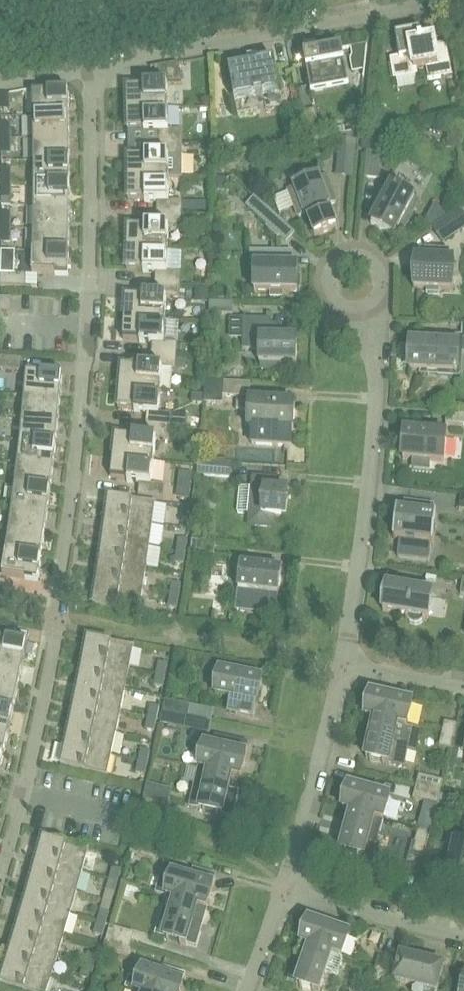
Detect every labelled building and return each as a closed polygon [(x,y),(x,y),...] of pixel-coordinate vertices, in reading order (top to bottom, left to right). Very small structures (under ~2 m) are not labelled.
[(396,36),(400,59),(392,61),(396,78),(416,74),(415,70),(426,68),(428,80),(453,76),(447,43),(435,45),(434,41),(423,43),(420,31),(396,36)] [(317,50),(304,52),(305,56),(304,56),(311,94),(349,86),(342,49),(318,54),(317,50)] [(229,70),(237,114),(283,106),(275,62),(229,70)] [(155,84),(143,85),(143,87),(126,88),(127,109),(168,108),(167,98),(167,85),(182,85),(178,63),(155,67),(155,84)] [(51,93),(32,93),(33,116),(69,115),(68,89),(51,90),(51,93)] [(0,95),(0,102),(0,110),(10,110),(9,94),(0,95)] [(127,109),(127,130),(144,130),(144,132),(156,132),(157,143),(182,143),(182,130),(168,130),(168,108),(127,109)] [(69,115),(33,116),(33,139),(70,138),(69,115)] [(1,139),(11,139),(11,123),(1,123),(1,139)] [(70,138),(33,139),(34,161),(70,161),(70,138)] [(11,139),(1,139),(1,154),(11,154),(11,139)] [(340,139),(338,152),(354,153),(355,140),(340,139)] [(128,178),(169,178),(183,178),(182,143),(157,143),(157,154),(144,154),(144,157),(128,157),(128,178)] [(380,154),(368,153),(366,177),(378,178),(380,154)] [(70,161),(34,161),(34,184),(70,184),(70,161)] [(2,174),(2,183),(11,184),(11,168),(1,168),(1,174),(2,174)] [(295,189),(289,191),(299,216),(309,213),(311,219),(309,220),(315,236),(336,228),(330,212),(328,213),(326,206),(336,202),(326,177),(320,179),(318,175),(293,184),(295,189)] [(216,177),(217,191),(232,191),(231,177),(216,177)] [(128,178),(128,200),(144,200),(144,203),(157,203),(157,214),(182,214),(194,214),(194,206),(182,206),(182,201),(169,201),(169,178),(128,178)] [(11,184),(2,183),(2,186),(1,206),(11,206),(11,184)] [(70,184),(34,184),(34,206),(70,206),(70,184)] [(410,195),(411,194),(410,192),(409,191),(407,189),(405,188),(402,187),(401,187),(398,186),(397,188),(392,186),(391,187),(387,185),(377,203),(382,206),(372,224),(394,236),(404,218),(409,220),(418,202),(414,199),(415,198),(410,195)] [(259,202),(250,212),(269,227),(277,217),(259,202)] [(70,206),(34,206),(33,229),(69,229),(70,206)] [(443,242),(463,228),(463,217),(460,211),(434,229),(443,242)] [(1,228),(11,228),(11,212),(1,212),(1,228)] [(127,227),(127,248),(168,249),(168,227),(182,227),(182,214),(157,214),(156,225),(144,225),(144,227),(127,227)] [(11,228),(1,228),(1,243),(11,243),(11,228)] [(69,229),(33,229),(33,251),(69,252),(69,229)] [(127,248),(126,269),(143,270),(143,273),(155,273),(155,284),(180,285),(181,272),(167,272),(168,249),(127,248)] [(455,262),(449,261),(449,250),(425,249),(424,260),(415,260),(413,288),(427,288),(426,293),(439,294),(439,289),(453,290),(455,262)] [(1,251),(0,273),(15,274),(16,251),(1,251)] [(32,275),(68,276),(69,252),(33,251),(32,275)] [(251,252),(251,267),(255,267),(254,292),(271,292),(271,297),(283,298),(283,292),(297,292),(297,266),(291,266),(291,256),(279,256),(279,252),(251,252)] [(125,297),(124,318),(165,320),(166,298),(180,298),(180,285),(155,284),(154,295),(142,295),(142,298),(125,297)] [(210,287),(195,286),(195,301),(210,302),(210,287)] [(10,312),(11,298),(0,298),(0,312),(10,312)] [(209,302),(209,314),(233,315),(233,303),(209,302)] [(124,318),(123,339),(139,340),(139,343),(152,343),(151,354),(176,356),(177,343),(164,342),(165,320),(124,318)] [(242,349),(259,350),(259,363),(262,363),(262,369),(281,370),(281,363),(296,363),(297,340),(279,339),(279,334),(282,331),(282,325),(271,324),(271,319),(243,319),(242,349)] [(409,370),(420,370),(420,374),(428,375),(428,370),(437,371),(437,375),(458,376),(461,374),(463,352),(458,352),(458,345),(457,345),(458,336),(433,335),(433,341),(429,344),(411,343),(409,370)] [(119,387),(160,391),(171,391),(173,369),(176,370),(176,356),(151,354),(150,366),(138,365),(137,368),(121,366),(119,387)] [(21,358),(0,356),(0,369),(20,371),(21,358)] [(185,370),(186,360),(176,360),(176,370),(185,370)] [(45,375),(26,373),(24,396),(60,399),(62,373),(45,372),(45,375)] [(224,381),(223,396),(250,397),(251,383),(224,381)] [(119,387),(118,409),(134,410),(134,413),(146,414),(145,425),(171,427),(187,429),(188,415),(158,413),(160,391),(119,387)] [(60,399),(24,396),(22,418),(58,422),(60,399)] [(293,431),(295,404),(237,401),(236,410),(249,411),(248,428),(253,428),(252,444),(291,446),(292,431),(293,431)] [(445,424),(463,425),(463,411),(447,409),(445,424)] [(58,422),(22,418),(20,441),(56,444),(58,422)] [(115,436),(113,457),(154,461),(156,439),(169,440),(171,427),(145,425),(144,436),(132,435),(131,438),(115,436)] [(428,434),(405,432),(403,458),(414,459),(413,467),(429,469),(430,461),(443,462),(446,436),(445,435),(446,428),(429,426),(428,434)] [(56,444),(20,441),(18,463),(53,467),(56,444)] [(138,496),(163,499),(164,485),(151,484),(154,461),(113,457),(110,478),(127,480),(127,483),(139,484),(138,496)] [(198,462),(197,474),(229,477),(230,465),(198,462)] [(15,485),(51,490),(53,467),(18,463),(15,485)] [(238,512),(250,513),(249,525),(273,527),(274,516),(287,517),(289,491),(276,490),(277,479),(253,477),(252,488),(240,487),(238,512)] [(51,490),(15,485),(12,508),(48,512),(51,490)] [(181,487),(179,503),(192,505),(194,489),(181,487)] [(108,497),(105,519),(152,526),(155,503),(128,499),(108,497)] [(397,511),(394,538),(400,539),(399,550),(398,557),(429,561),(432,543),(433,543),(437,516),(433,515),(435,505),(404,501),(404,507),(405,508),(405,512),(397,511)] [(182,506),(181,519),(190,520),(192,507),(182,506)] [(48,512),(12,508),(9,530),(45,535),(48,512)] [(105,519),(102,541),(149,547),(152,526),(105,519)] [(6,552),(41,558),(45,535),(9,530),(6,552)] [(176,551),(186,552),(188,540),(171,538),(171,540),(163,539),(161,548),(176,550),(176,551)] [(192,540),(190,552),(214,555),(216,543),(192,540)] [(101,550),(99,562),(146,568),(149,547),(102,541),(101,550)] [(186,552),(176,551),(175,563),(184,564),(186,552)] [(2,575),(38,581),(41,558),(6,552),(2,575)] [(242,558),(239,590),(236,610),(276,614),(278,594),(281,571),(273,570),(274,562),(242,558)] [(99,562),(96,583),(142,590),(146,568),(99,562)] [(383,611),(407,615),(406,619),(407,619),(410,623),(414,624),(419,624),(423,622),(424,622),(425,618),(428,618),(433,593),(412,589),(414,586),(404,581),(403,582),(404,583),(403,588),(387,585),(383,611)] [(93,605),(139,613),(142,590),(96,583),(93,605)] [(172,583),(170,593),(180,595),(181,584),(172,583)] [(168,607),(177,609),(180,595),(170,593),(168,607)] [(35,630),(30,655),(42,657),(48,633),(35,630)] [(0,639),(0,662),(23,667),(27,641),(11,638),(10,641),(0,639)] [(133,647),(87,638),(83,660),(129,669),(133,647)] [(83,660),(79,681),(125,690),(129,669),(83,660)] [(216,695),(232,698),(229,713),(253,717),(256,703),(257,703),(262,681),(254,679),(257,668),(222,661),(216,695)] [(0,662),(0,685),(18,689),(23,667),(0,662)] [(158,662),(156,674),(165,676),(167,664),(158,662)] [(163,688),(165,676),(156,674),(153,686),(163,688)] [(79,681),(74,703),(120,712),(125,690),(79,681)] [(13,711),(18,689),(0,685),(0,708),(13,711)] [(366,717),(375,719),(375,718),(407,725),(412,703),(371,694),(366,717)] [(165,700),(163,712),(212,722),(214,710),(165,700)] [(74,703),(70,724),(116,733),(120,712),(74,703)] [(135,715),(157,719),(159,707),(150,706),(149,709),(129,705),(127,712),(135,714),(135,715)] [(0,708),(0,732),(8,734),(13,711),(0,708)] [(160,724),(185,729),(209,734),(212,722),(163,712),(160,724)] [(157,719),(135,715),(135,716),(148,718),(145,729),(155,731),(157,719)] [(389,763),(389,762),(404,765),(407,748),(415,750),(420,728),(407,726),(407,725),(375,718),(375,719),(366,758),(389,763)] [(439,748),(452,750),(456,725),(444,723),(439,748)] [(70,724),(65,745),(111,754),(116,733),(70,724)] [(3,756),(8,734),(0,732),(0,755),(3,756)] [(216,736),(213,748),(204,746),(199,768),(209,770),(232,775),(231,776),(240,778),(246,755),(245,755),(247,743),(216,736)] [(60,766),(106,777),(111,754),(65,745),(60,766)] [(141,749),(138,759),(148,761),(150,751),(141,749)] [(135,773),(144,775),(148,761),(138,759),(135,773)] [(190,807),(200,810),(222,815),(222,814),(232,817),(236,801),(226,798),(231,776),(240,778),(231,776),(232,775),(209,770),(199,768),(190,807)] [(444,780),(418,776),(416,787),(440,793),(441,792),(441,793),(444,780)] [(349,787),(342,809),(352,811),(383,819),(389,798),(349,787)] [(439,804),(441,793),(441,792),(440,793),(416,787),(414,800),(439,804)] [(143,799),(140,811),(165,817),(168,805),(143,799)] [(351,812),(341,851),(363,857),(370,832),(379,834),(383,820),(383,819),(352,811),(342,809),(351,812)] [(411,853),(423,857),(430,832),(418,829),(411,853)] [(88,850),(43,838),(37,859),(82,872),(88,850)] [(454,841),(445,880),(463,884),(463,843),(454,841)] [(82,872),(37,859),(31,880),(76,893),(82,872)] [(122,867),(116,866),(110,864),(106,879),(117,883),(122,867)] [(84,891),(99,892),(100,875),(86,874),(84,891)] [(172,874),(166,896),(175,899),(176,898),(198,905),(198,906),(206,908),(213,886),(172,874)] [(115,893),(117,883),(106,879),(103,890),(115,893)] [(76,893),(31,880),(25,901),(70,914),(76,893)] [(200,930),(191,928),(197,906),(206,908),(198,906),(198,905),(176,898),(175,899),(166,896),(175,899),(163,938),(186,945),(186,943),(195,946),(200,930)] [(70,914),(25,901),(19,922),(64,935),(70,914)] [(97,922),(106,925),(110,913),(101,910),(97,922)] [(309,921),(301,943),(310,946),(311,945),(332,953),(332,954),(341,957),(348,935),(309,921)] [(64,935),(19,922),(13,943),(58,956),(64,935)] [(106,925),(97,922),(94,934),(103,936),(106,925)] [(110,926),(106,937),(131,945),(134,933),(110,926)] [(127,957),(131,945),(106,937),(103,949),(127,957)] [(58,956),(13,943),(6,963),(51,976),(58,956)] [(326,973),(337,977),(343,960),(341,957),(332,954),(332,953),(311,945),(310,946),(301,943),(310,946),(302,969),(294,966),(290,979),(298,982),(297,984),(315,990),(319,990),(326,973)] [(85,963),(94,966),(97,955),(88,952),(85,963)] [(390,961),(379,957),(370,981),(382,985),(390,961)] [(400,961),(395,982),(415,987),(414,990),(436,990),(443,966),(419,960),(417,966),(400,961)] [(20,990),(47,990),(51,976),(6,963),(0,983),(0,984),(20,990)] [(94,966),(85,963),(81,976),(90,979),(94,966)] [(139,982),(129,979),(126,988),(134,990),(180,990),(183,984),(182,983),(185,974),(158,965),(156,973),(143,969),(139,982)]
